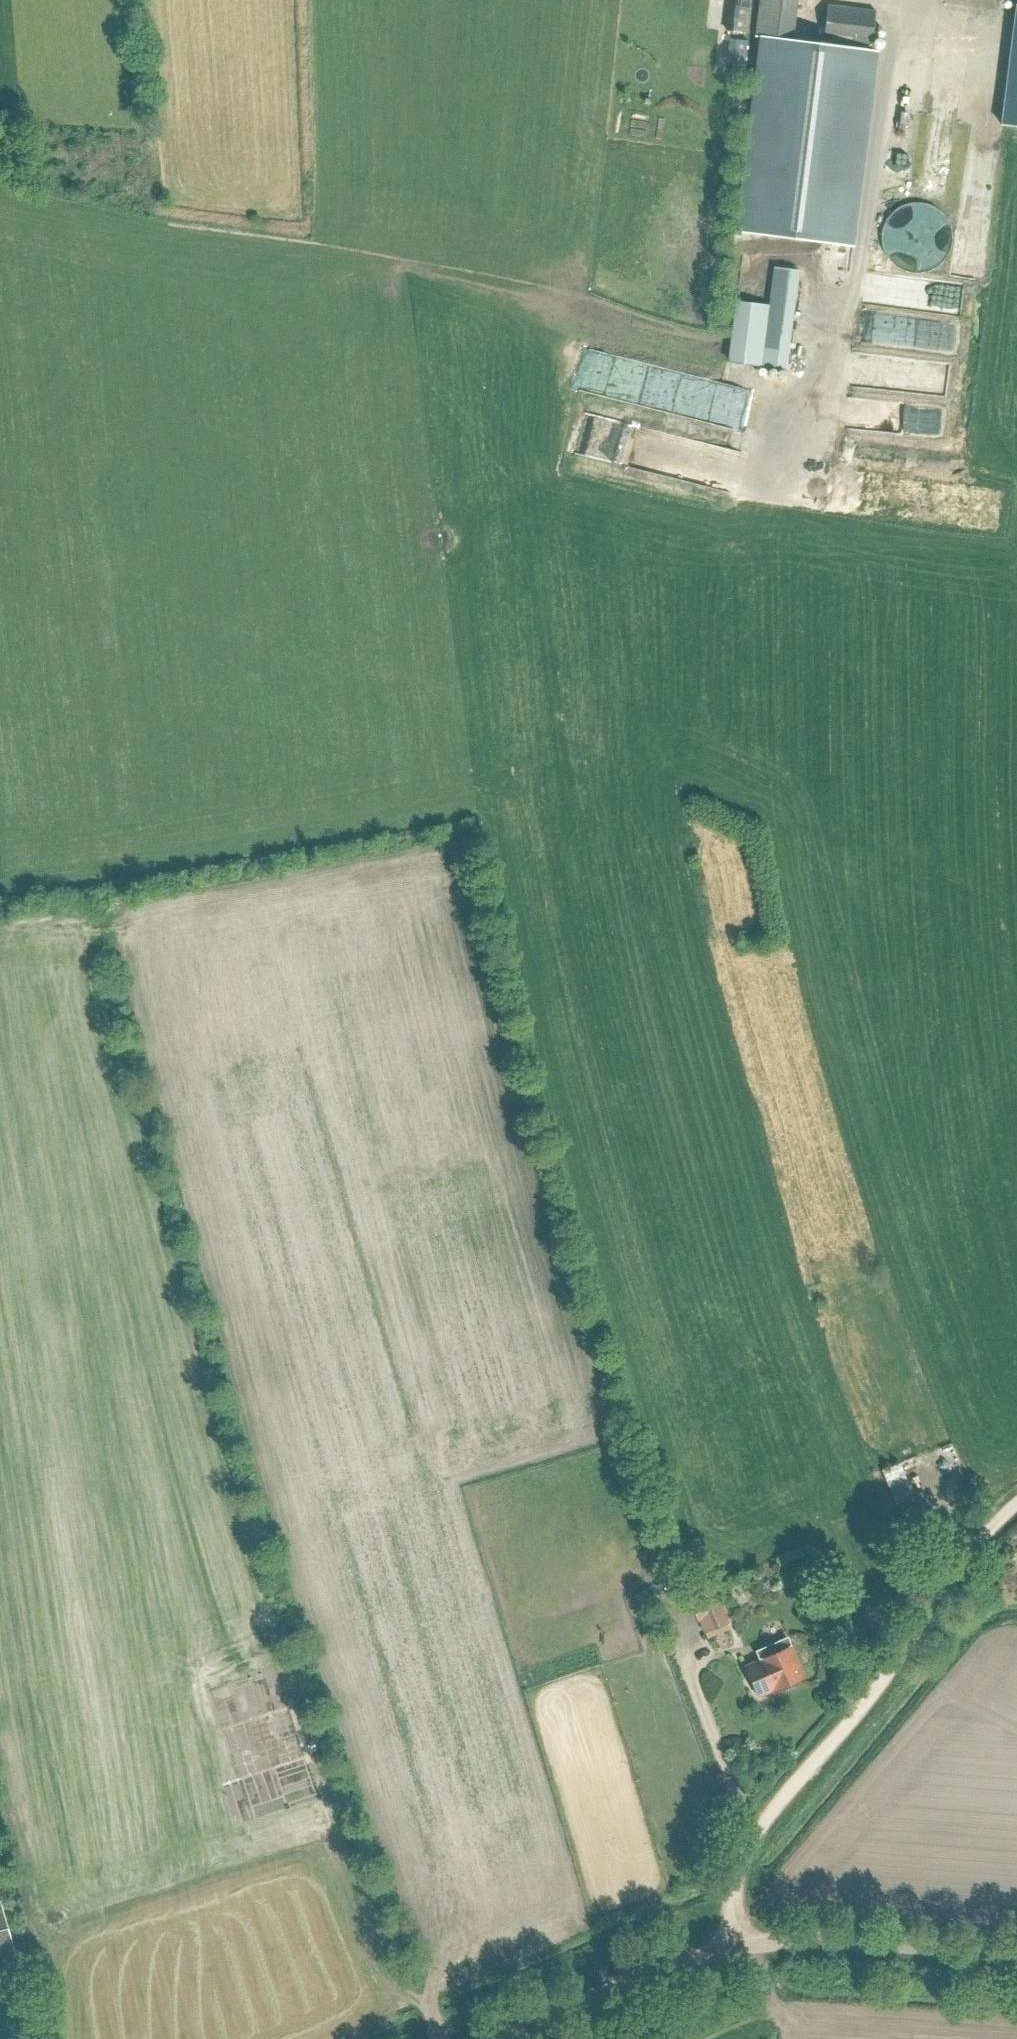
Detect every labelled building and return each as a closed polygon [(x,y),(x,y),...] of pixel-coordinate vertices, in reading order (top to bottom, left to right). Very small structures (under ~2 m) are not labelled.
[(750,9),(751,0),(730,0),(729,7),(727,31),(749,33),(750,9)] [(825,241),(853,244),(877,52),(865,50),(866,45),(871,46),(876,12),(828,6),(823,45),(792,41),(798,0),(757,0),(753,36),(757,36),(732,229),(825,241)] [(999,127),(1016,129),(1016,7),(1011,6),(999,127)] [(748,45),(736,43),(728,42),(725,64),(731,64),(730,74),(744,76),(748,45)] [(881,240),(881,243),(882,246),(883,249),(884,251),(885,254),(887,257),(888,259),(890,262),(893,264),(895,266),(898,268),(900,269),(903,270),(906,271),(909,272),(912,272),(915,273),(918,273),(921,272),(924,272),(927,271),(930,270),(933,268),(936,267),(938,265),(940,263),(943,261),(945,258),(946,256),(948,253),(949,250),(950,247),(951,244),(951,241),(951,238),(951,235),(951,232),(950,229),(949,226),(948,223),(947,220),(945,218),(944,215),(941,213),(939,211),(937,209),(934,207),(932,206),(929,205),(926,204),(923,203),(920,203),(917,202),(914,202),(911,203),(908,203),(905,204),(902,205),(899,207),(897,208),(894,210),(892,212),(890,214),(888,217),(886,219),(885,222),(883,225),(882,227),(882,230),(881,233),(881,237),(881,240)] [(765,305),(737,301),(730,363),(778,369),(791,268),(770,266),(765,305)] [(980,305),(979,277),(947,278),(948,306),(980,305)] [(920,347),(920,335),(892,335),(892,346),(920,347)] [(914,1490),(938,1482),(934,1469),(946,1465),(940,1448),(904,1460),(914,1490)] [(901,1462),(881,1469),(900,1517),(918,1510),(901,1462)] [(919,1550),(923,1559),(929,1556),(925,1547),(919,1550)] [(714,1587),(695,1594),(694,1591),(689,1579),(672,1586),(677,1599),(681,1608),(692,1604),(703,1633),(730,1622),(714,1587)] [(791,1646),(787,1647),(783,1639),(755,1651),(759,1660),(744,1666),(758,1696),(772,1690),(773,1691),(805,1677),(791,1646)] [(2,1901),(0,1901),(0,1958),(17,1953),(2,1901)]
